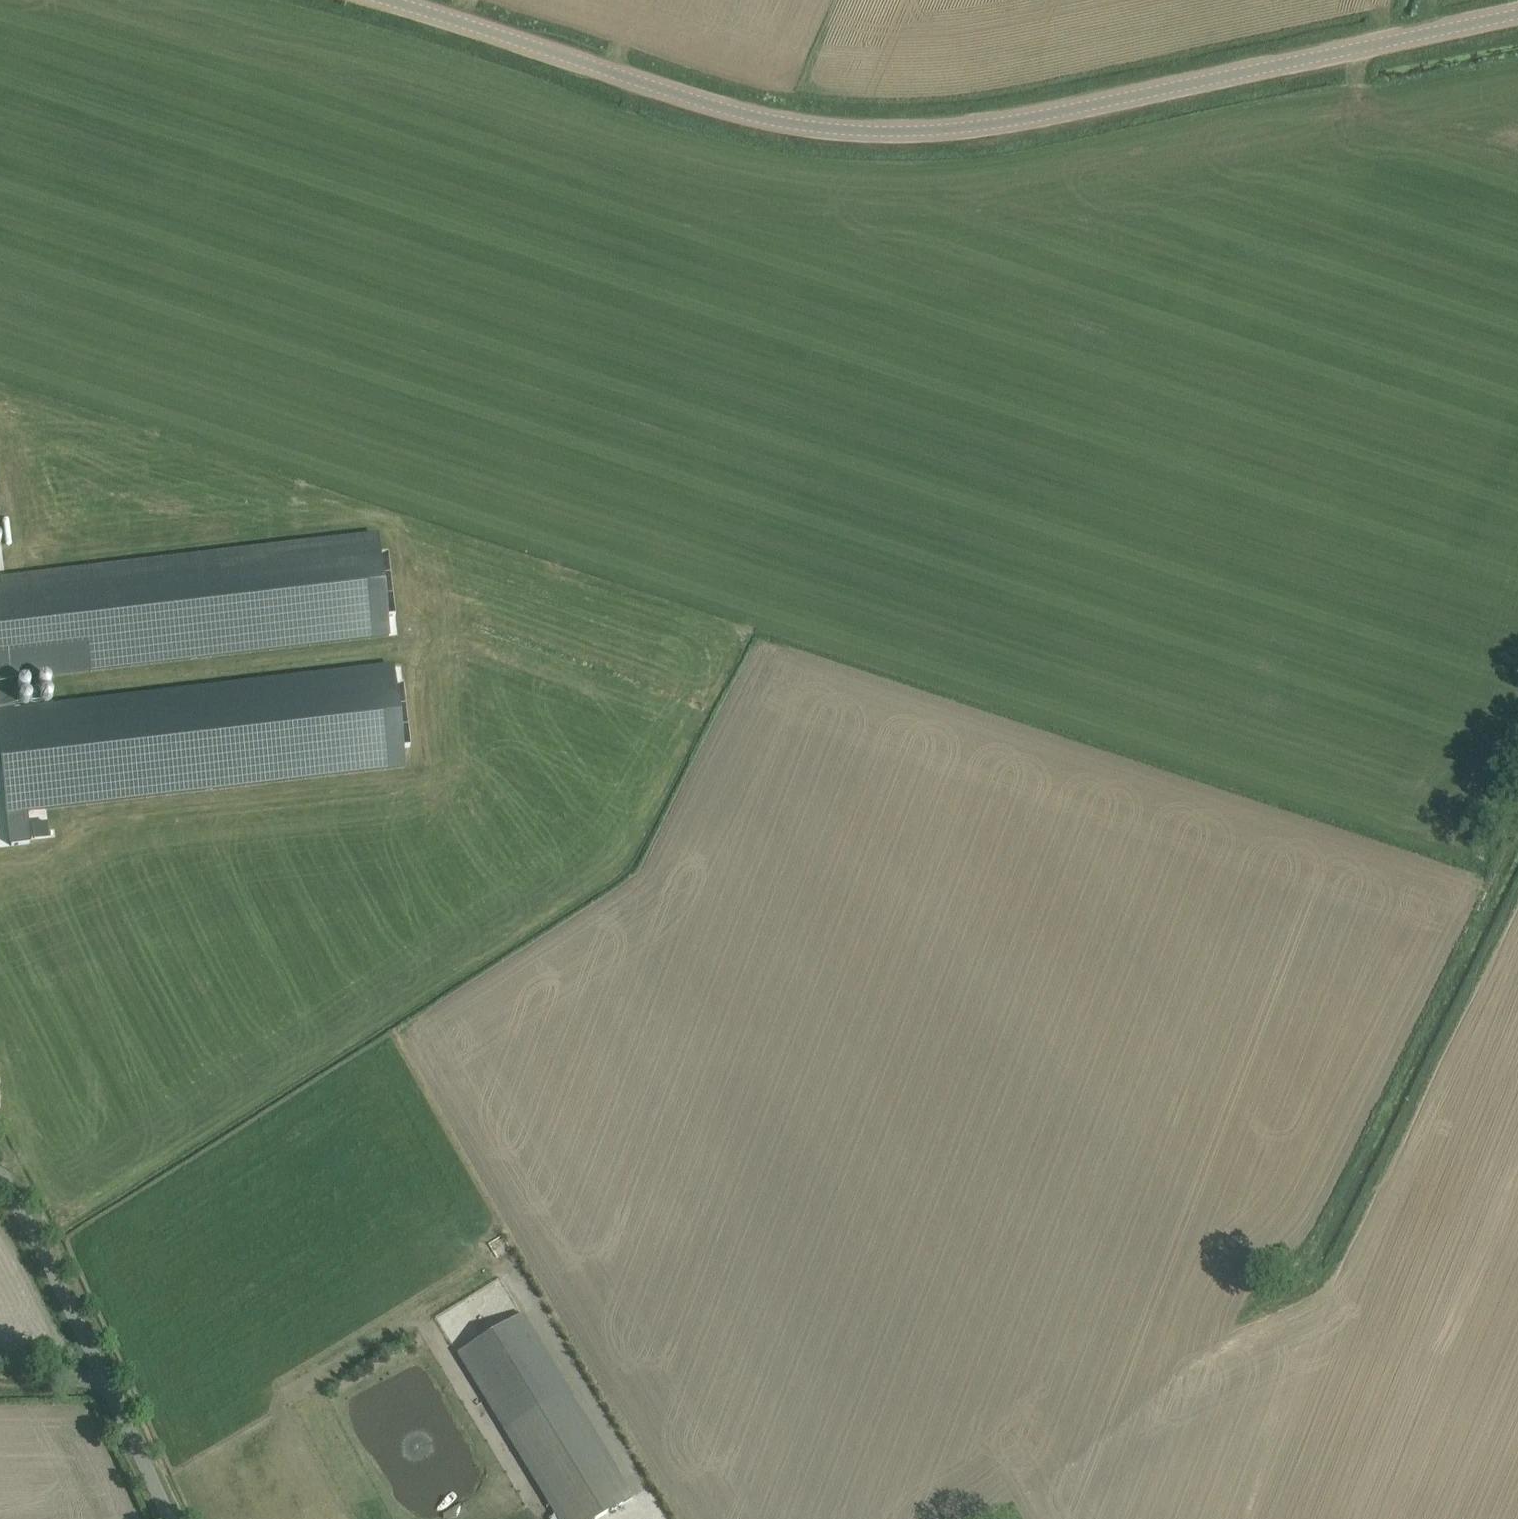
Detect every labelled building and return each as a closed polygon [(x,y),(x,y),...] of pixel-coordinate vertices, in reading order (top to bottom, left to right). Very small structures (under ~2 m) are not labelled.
[(0,580),(0,714),(15,712),(11,680),(389,636),(387,617),(395,616),(388,554),(379,555),(377,536),(0,580)] [(0,714),(0,756),(10,846),(30,844),(26,811),(404,767),(402,749),(410,748),(403,685),(395,686),(392,667),(15,712),(0,714)] [(46,838),(44,822),(33,824),(35,839),(46,838)] [(558,1518),(599,1518),(633,1499),(523,1314),(458,1352),(558,1518)]
